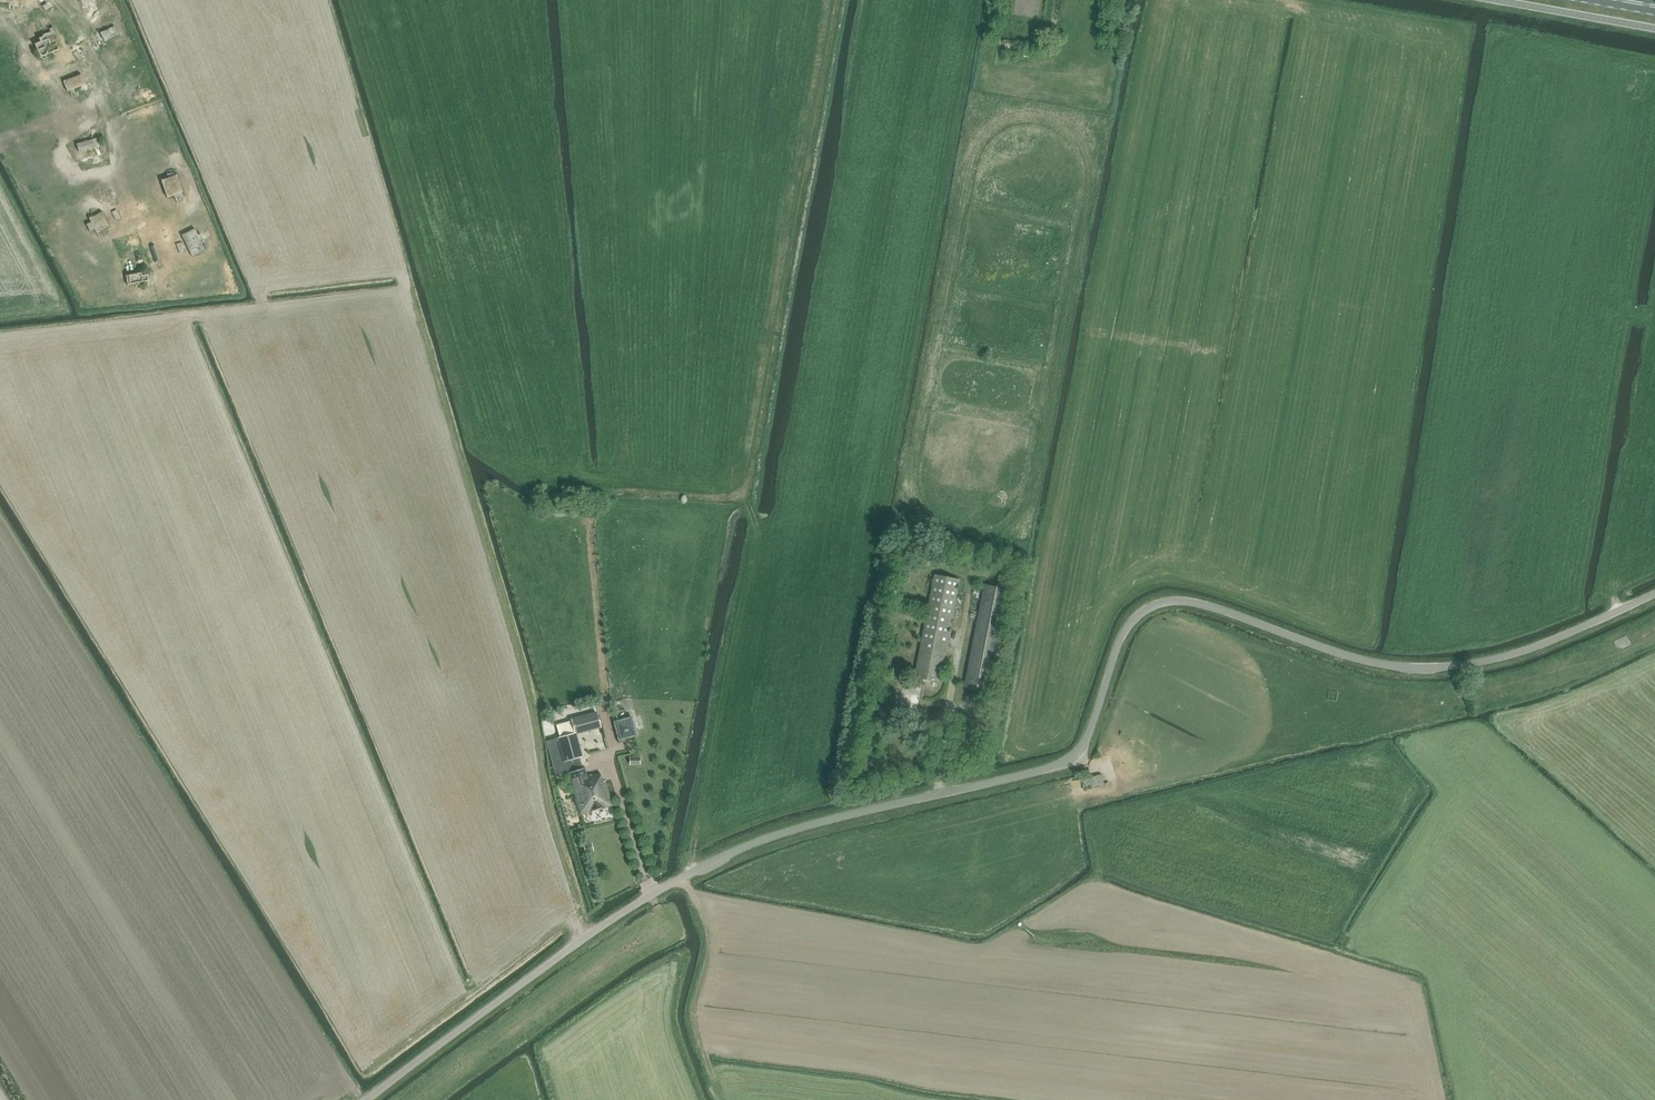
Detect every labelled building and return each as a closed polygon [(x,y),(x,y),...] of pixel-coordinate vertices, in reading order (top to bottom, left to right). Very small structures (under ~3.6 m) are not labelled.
[(6,5),(9,10),(15,8),(14,7),(19,7),(19,5),(22,5),(22,0),(0,0),(0,4),(6,5)] [(48,2),(42,6),(46,12),(51,9),(48,2)] [(115,27),(98,34),(102,44),(119,36),(115,27)] [(38,42),(31,45),(37,58),(59,48),(52,31),(36,38),(38,42)] [(77,51),(73,53),(78,62),(82,59),(77,51)] [(80,74),(58,82),(63,94),(68,92),(70,97),(74,95),(72,91),(85,86),(80,74)] [(96,138),(73,144),(77,157),(99,151),(96,138)] [(166,197),(172,195),(175,199),(176,199),(174,197),(179,195),(181,197),(182,197),(179,193),(181,192),(175,175),(173,176),(173,171),(172,172),(172,174),(167,176),(167,173),(166,174),(166,178),(160,181),(166,197)] [(88,222),(82,225),(88,236),(94,233),(96,238),(101,235),(99,230),(109,226),(101,210),(86,218),(88,222)] [(114,210),(109,213),(114,221),(119,219),(114,210)] [(192,228),(178,236),(190,258),(203,250),(200,244),(203,242),(199,235),(196,236),(192,228)] [(178,254),(183,252),(179,243),(174,245),(178,254)] [(150,271),(145,272),(145,271),(144,271),(144,272),(139,272),(138,267),(138,271),(135,272),(134,268),(134,272),(133,274),(124,275),(123,276),(124,284),(125,285),(130,284),(130,285),(131,286),(132,286),(133,286),(134,286),(134,285),(135,284),(135,283),(136,284),(137,292),(138,291),(137,287),(141,286),(141,291),(142,291),(141,286),(147,285),(146,282),(151,281),(150,271)] [(916,677),(940,682),(960,579),(935,575),(916,677)] [(966,686),(990,691),(1010,589),(985,584),(966,686)] [(916,713),(920,688),(895,682),(894,707),(916,713)] [(567,771),(569,770),(581,814),(612,805),(605,781),(603,782),(601,774),(587,777),(585,767),(581,768),(578,758),(581,757),(576,734),(600,728),(596,712),(570,718),(570,721),(556,724),(559,737),(547,740),(555,775),(567,773),(567,771)] [(613,721),(618,740),(637,735),(632,716),(613,721)] [(640,756),(629,757),(629,765),(640,765),(640,756)] [(585,853),(594,851),(592,842),(583,844),(585,853)]
